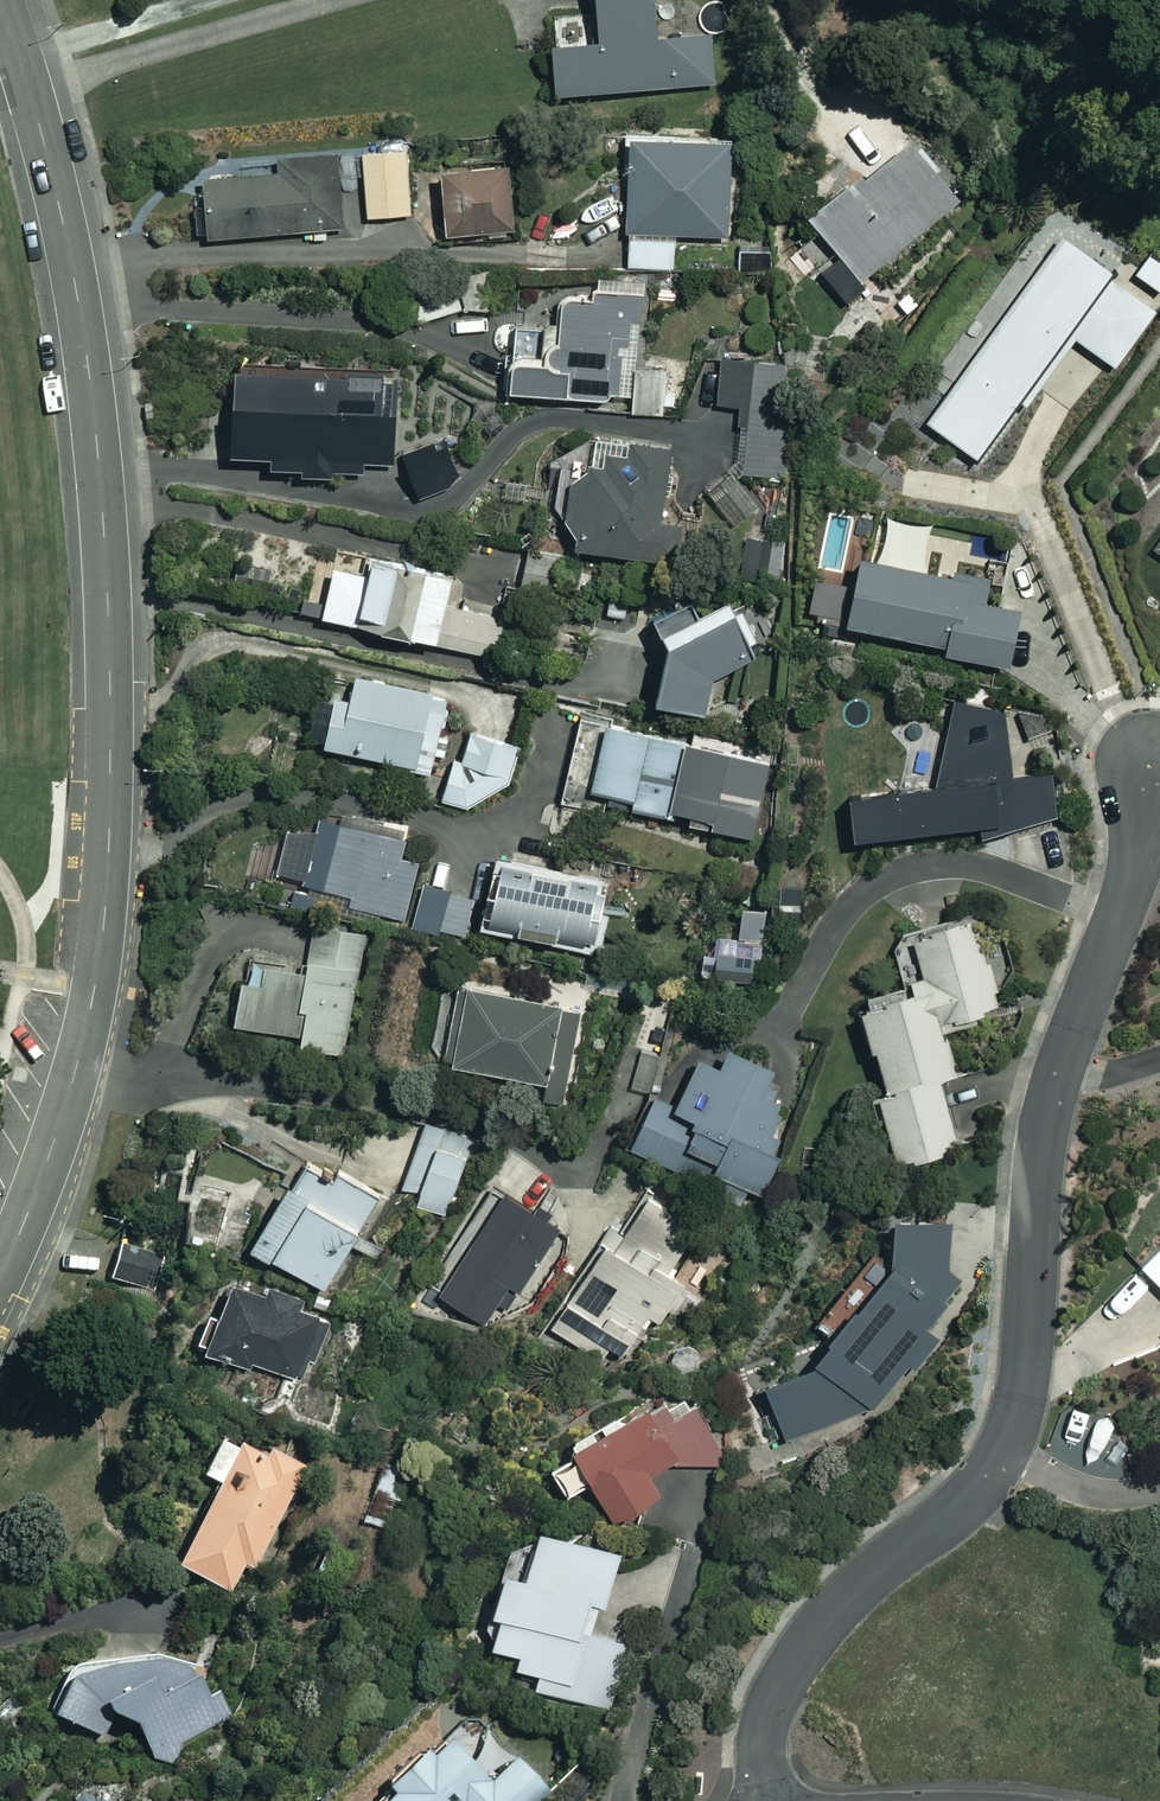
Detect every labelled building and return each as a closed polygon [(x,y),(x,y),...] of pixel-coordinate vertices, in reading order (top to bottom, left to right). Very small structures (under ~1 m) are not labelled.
[(653,0),(595,0),(597,37),(552,39),(555,91),(714,82),(711,30),(655,33),(653,0)] [(959,197),(909,133),(808,212),(858,276),(959,197)] [(728,134),(627,134),(627,268),(674,268),(674,233),(728,233),(728,134)] [(406,149),(363,151),(367,215),(409,213),(406,149)] [(279,169),(201,174),(205,235),(341,226),(336,156),(278,160),(279,169)] [(513,231),(511,164),(442,166),(444,233),(513,231)] [(1110,267),(1061,232),(927,420),(976,456),(1018,396),(1025,401),(1072,334),(1115,365),(1156,307),(1107,272),(1110,267)] [(1137,274),(1159,291),(1159,253),(1154,249),(1137,274)] [(491,307),(487,268),(459,271),(460,281),(432,284),(435,314),(491,307)] [(644,294),(562,286),(558,321),(515,317),(508,389),(632,400),(631,411),(681,416),(686,363),(638,358),(644,294)] [(782,360),(719,356),(716,403),(740,404),(739,421),(779,424),(782,360)] [(294,469),(294,476),(328,476),(328,469),(358,470),(358,458),(391,459),(392,406),(381,406),(382,370),(233,367),(232,449),(269,450),(269,468),(294,469)] [(450,441),(401,458),(408,480),(416,501),(465,484),(450,441)] [(656,550),(665,453),(629,445),(629,448),(609,446),(589,452),(574,465),(561,463),(554,509),(563,510),(561,521),(564,528),(573,533),(572,542),(656,550)] [(757,505),(731,472),(707,490),(733,524),(757,505)] [(566,554),(527,549),(522,584),(562,589),(566,554)] [(452,567),(369,552),(366,570),(332,564),(323,614),(436,636),(435,642),(495,653),(502,615),(445,604),(452,567)] [(987,578),(857,552),(844,619),(945,639),(943,647),(1005,660),(1016,606),(983,599),(987,578)] [(756,640),(736,595),(656,629),(651,686),(696,697),(705,662),(756,640)] [(334,689),(321,740),(408,762),(406,769),(434,776),(454,697),(355,672),(350,693),(334,689)] [(1000,700),(942,707),(951,777),(847,790),(853,833),(977,817),(979,829),(1055,819),(1048,768),(1010,773),(1000,700)] [(459,757),(453,755),(441,796),(469,804),(505,783),(516,743),(508,741),(511,728),(470,716),(459,757)] [(769,758),(606,722),(592,788),(608,791),(606,800),(666,813),(668,806),(692,811),(690,820),(753,834),(769,758)] [(318,813),(315,829),(287,823),(276,874),(350,891),(347,904),(405,916),(418,860),(399,856),(405,832),(318,813)] [(607,878),(497,848),(487,887),(494,888),(484,924),(512,931),(514,925),(588,945),(607,878)] [(474,896),(424,881),(411,925),(461,940),(474,896)] [(1000,1007),(978,916),(895,936),(907,987),(861,998),(882,1085),(876,1086),(894,1160),(954,1146),(938,1078),(955,1074),(943,1021),(1000,1007)] [(367,932),(315,922),(306,966),(246,954),(233,1017),(301,1031),(299,1041),(343,1051),(367,932)] [(452,978),(435,1055),(545,1079),(541,1098),(564,1104),(585,1008),(452,978)] [(725,1042),(718,1059),(698,1050),(674,1103),(698,1113),(685,1142),(717,1156),(713,1166),(761,1187),(797,1106),(762,1091),(774,1064),(725,1042)] [(476,1137),(426,1120),(403,1187),(420,1193),(417,1203),(449,1214),(476,1137)] [(308,1165),(296,1159),(251,1239),(328,1281),(349,1242),(361,1249),(388,1200),(336,1171),(320,1199),(297,1186),(308,1165)] [(894,1194),(889,1260),(855,1303),(838,1289),(814,1320),(831,1333),(812,1357),(762,1375),(786,1435),(875,1404),(944,1317),(938,1311),(960,1283),(945,1262),(952,1203),(894,1194)] [(694,1235),(641,1199),(620,1230),(613,1225),(545,1324),(600,1361),(610,1345),(644,1367),(695,1292),(668,1273),(694,1235)] [(1138,1261),(1159,1283),(1159,1240),(1138,1261)] [(208,1311),(195,1348),(248,1366),(250,1360),(305,1378),(328,1310),(235,1278),(222,1316),(208,1311)] [(719,1442),(684,1372),(640,1394),(644,1402),(572,1438),(577,1446),(549,1460),(565,1493),(594,1479),(612,1515),(658,1491),(648,1470),(668,1460),(719,1461),(719,1442)] [(262,1454),(218,1432),(199,1470),(218,1479),(177,1562),(229,1588),(242,1562),(254,1568),(305,1465),(266,1445),(262,1454)] [(538,1518),(533,1534),(516,1536),(507,1547),(492,1602),(502,1606),(491,1639),(520,1648),(516,1661),(540,1669),(535,1687),(602,1708),(623,1640),(594,1631),(621,1544),(538,1518)] [(165,1657),(77,1661),(53,1712),(101,1735),(112,1711),(134,1721),(152,1756),(174,1765),(183,1740),(231,1716),(216,1685),(202,1691),(197,1668),(165,1657)] [(445,1721),(389,1782),(392,1785),(378,1800),(529,1800),(543,1785),(487,1734),(475,1748),(445,1721)] [(77,1790),(73,1800),(105,1800),(77,1790)]
